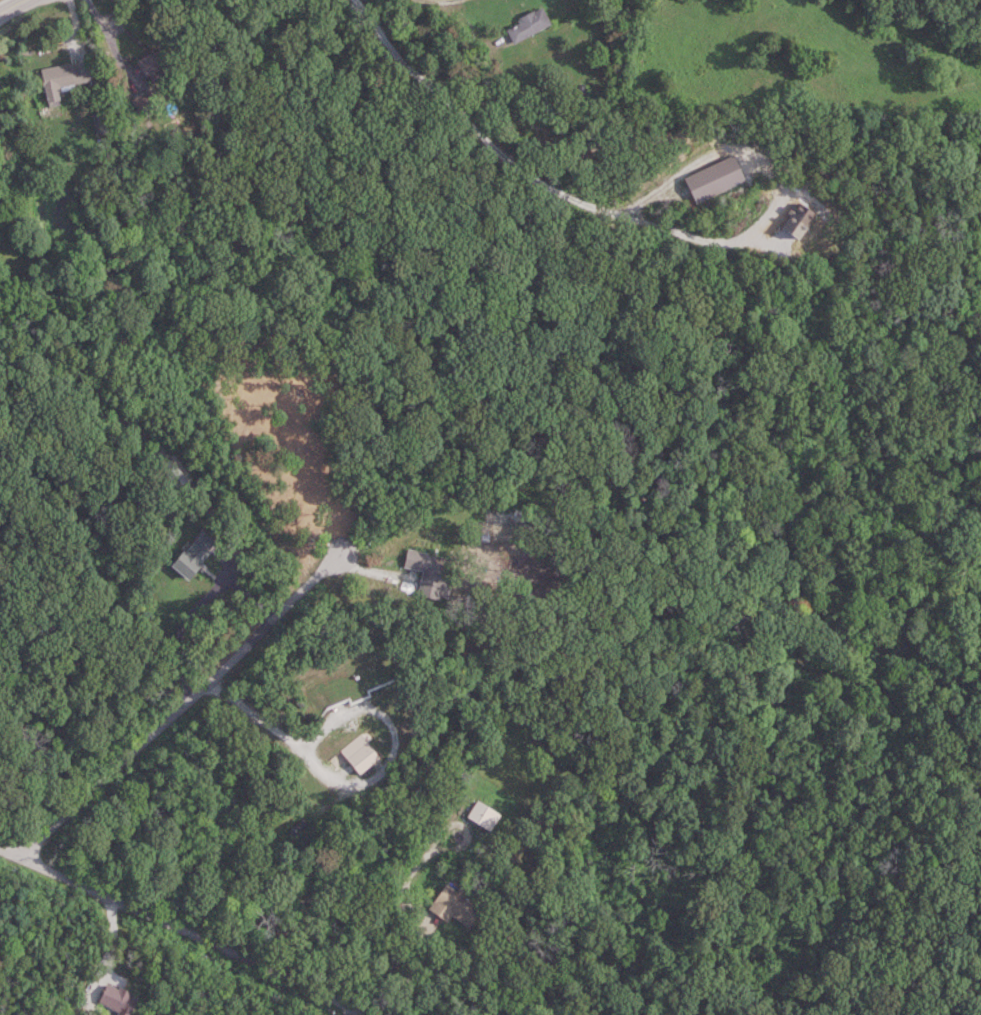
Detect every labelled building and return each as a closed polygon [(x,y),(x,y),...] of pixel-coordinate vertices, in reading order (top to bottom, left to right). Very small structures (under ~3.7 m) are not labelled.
[(542,3),(551,18),(515,34),(508,21),(542,3)] [(137,54),(147,74),(174,61),(164,42),(137,54)] [(89,55),(41,64),(46,100),(61,98),(60,81),(93,77),(89,55)] [(736,152),(748,174),(697,199),(686,174),(736,152)] [(219,543),(203,530),(175,565),(191,578),(219,543)] [(407,567),(425,570),(422,594),(445,598),(451,555),(410,549),(407,567)] [(383,757),(363,734),(343,750),(362,774),(383,757)] [(470,816),(493,830),(503,813),(480,799),(470,816)] [(450,921),(455,915),(472,927),(485,909),(449,883),(432,908),(450,921)] [(108,983),(100,1006),(124,1014),(134,1014),(141,996),(108,983)]
